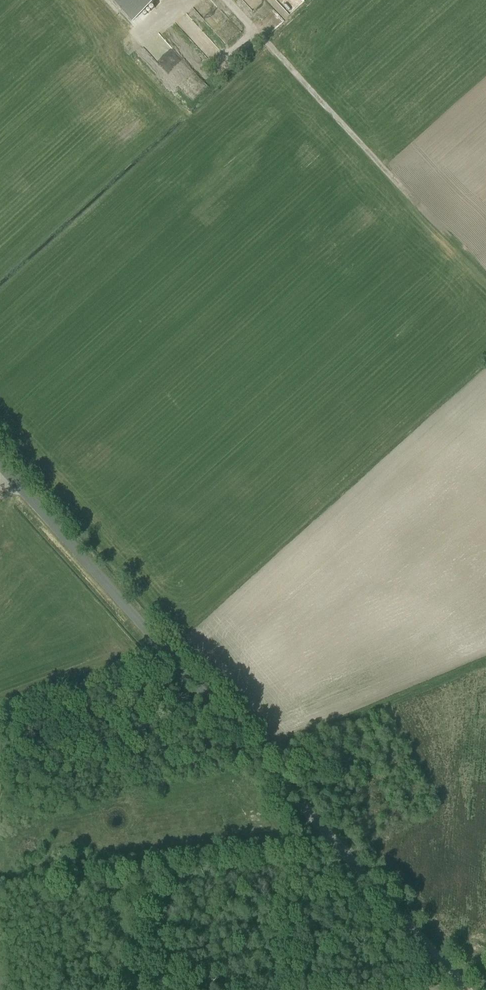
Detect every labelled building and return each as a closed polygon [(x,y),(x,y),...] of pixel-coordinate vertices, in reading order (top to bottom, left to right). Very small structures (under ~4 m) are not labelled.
[(133,21),(156,0),(114,0),(133,21)] [(208,41),(199,49),(206,56),(214,48),(208,41)]
